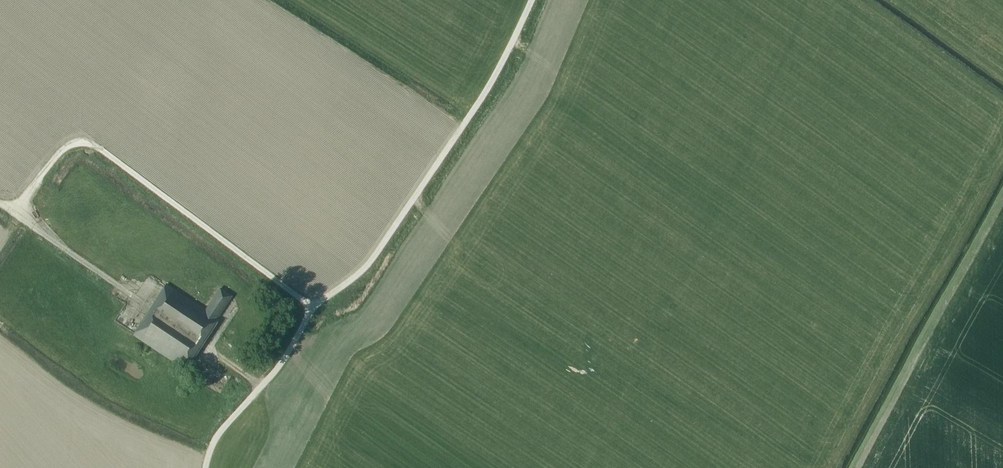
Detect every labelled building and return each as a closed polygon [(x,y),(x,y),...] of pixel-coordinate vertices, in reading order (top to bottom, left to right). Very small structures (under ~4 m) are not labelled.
[(133,336),(185,371),(219,319),(217,318),(231,297),(220,289),(205,311),(166,285),(142,322),(134,335),(133,336)]
